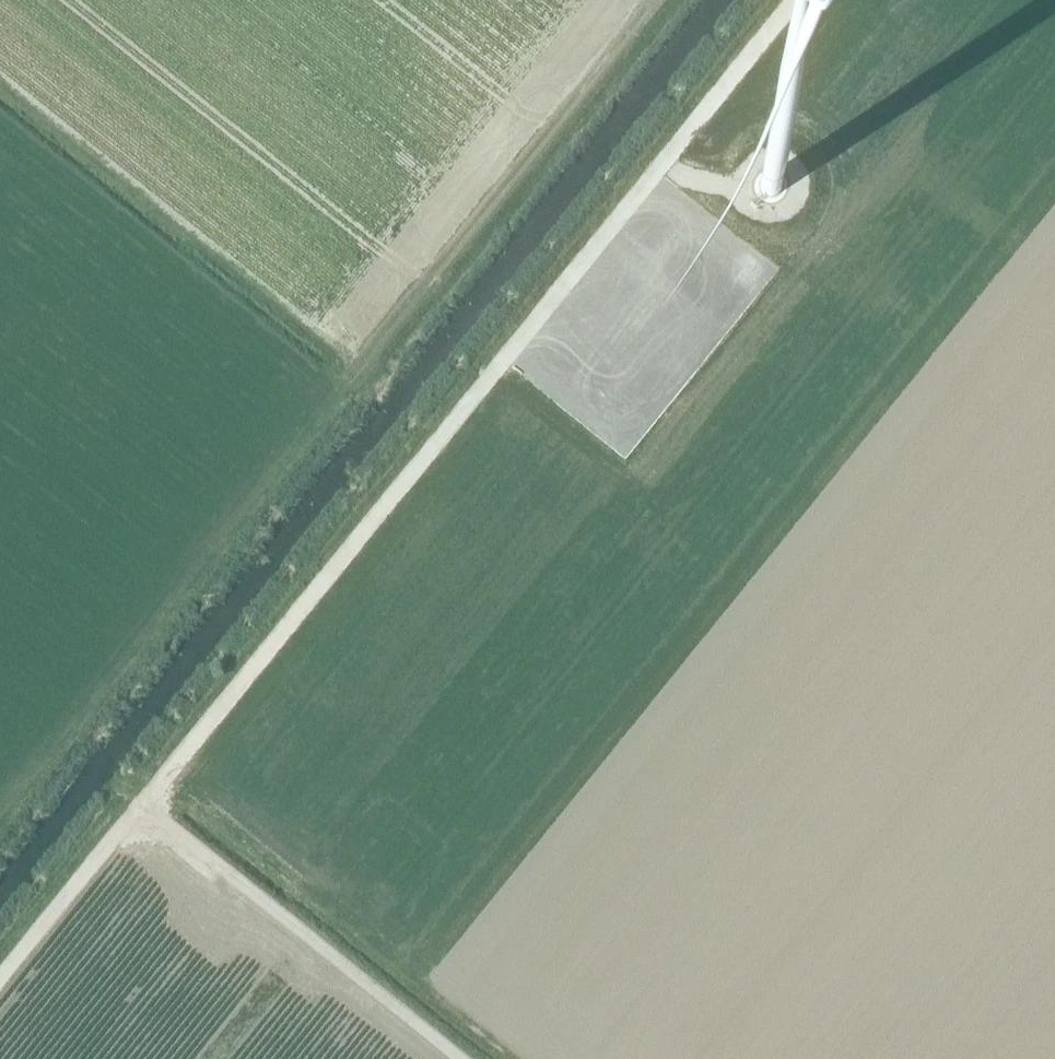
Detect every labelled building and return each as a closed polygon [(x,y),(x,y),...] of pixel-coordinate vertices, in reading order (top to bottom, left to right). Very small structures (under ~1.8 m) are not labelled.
[(749,184),(749,187),(749,189),(750,192),(751,195),(752,197),(753,200),(755,202),(757,203),(759,205),(762,206),(764,207),(767,208),(770,208),(772,208),(775,208),(778,207),(780,206),(783,205),(785,203),(787,202),(789,199),(790,197),(791,195),(792,192),(793,189),(793,187),(793,184),(792,181),(791,179),(790,176),(789,174),(787,172),(785,170),(783,168),(780,167),(778,166),(775,165),(772,165),(770,165),(767,165),(764,166),(762,167),(759,168),(757,170),(755,172),(753,174),(752,176),(751,179),(750,181),(749,184)]
